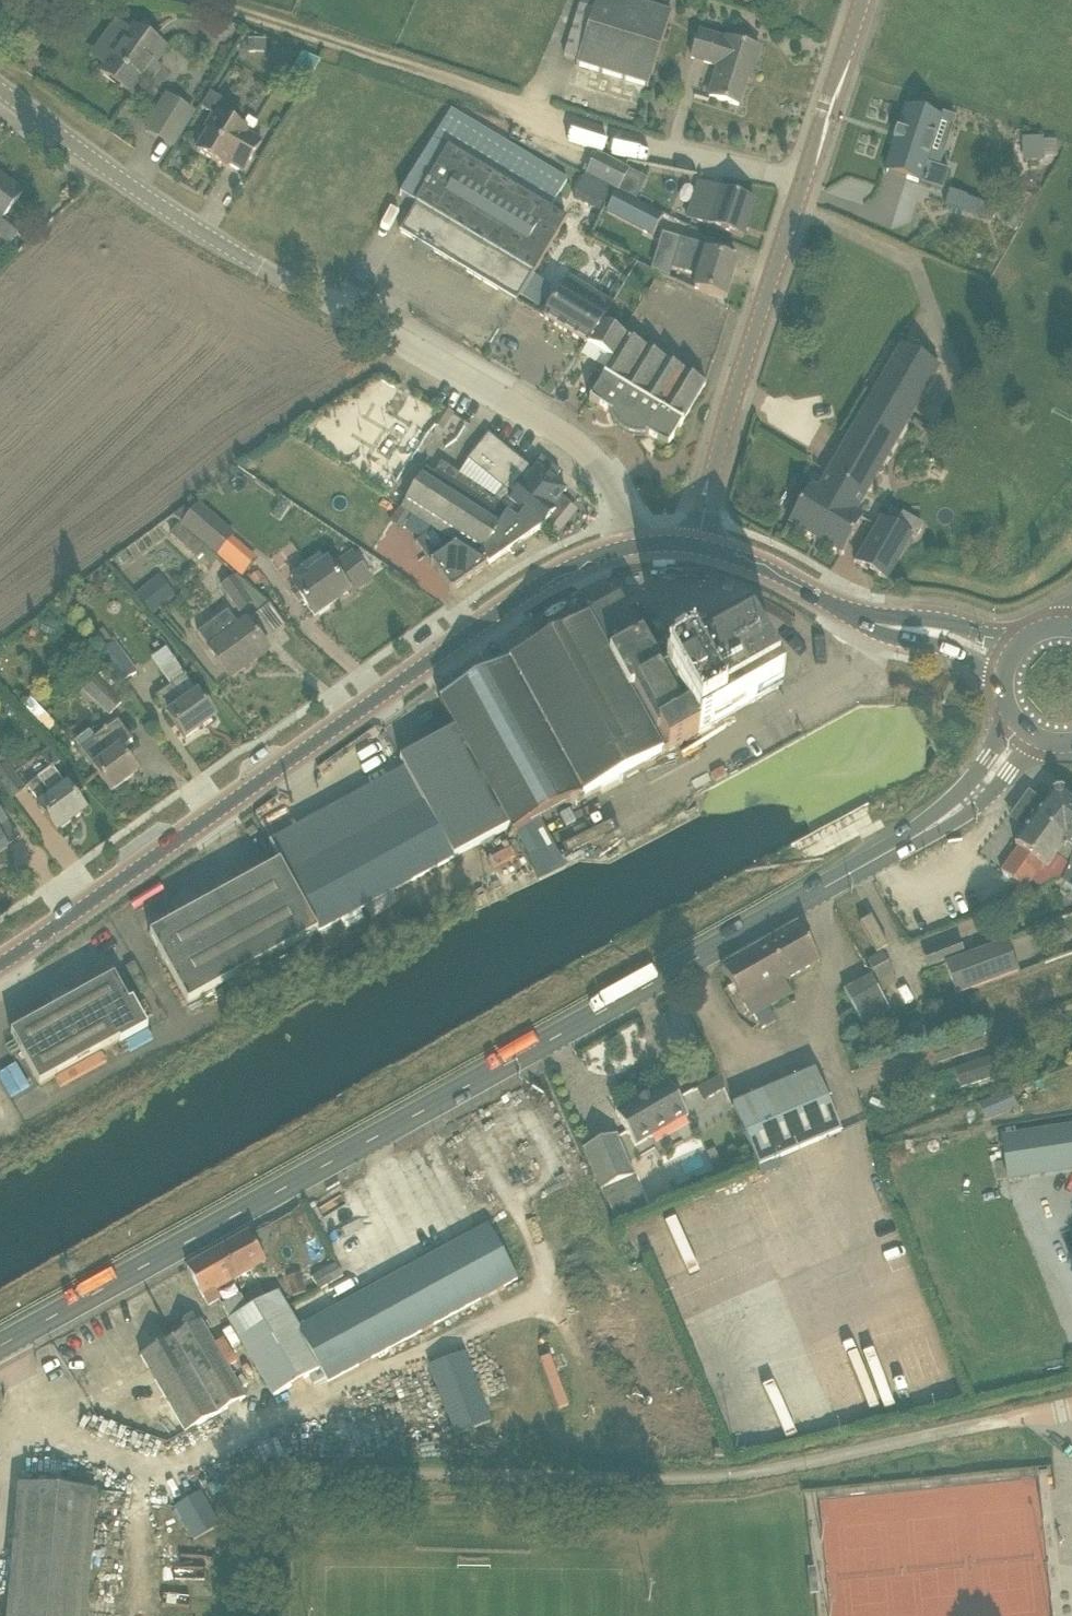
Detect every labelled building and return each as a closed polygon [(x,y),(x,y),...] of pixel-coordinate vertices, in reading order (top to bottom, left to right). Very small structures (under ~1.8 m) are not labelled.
[(669,21),(672,13),(653,7),(655,0),(597,0),(593,11),(580,7),(565,56),(578,61),(576,65),(649,87),(669,21)] [(165,52),(133,28),(100,73),(132,97),(165,52)] [(727,42),(700,33),(692,59),(719,68),(709,98),(738,107),(749,74),(752,75),(760,50),(728,40),(727,42)] [(161,109),(186,124),(191,115),(166,100),(161,109)] [(927,164),(942,118),(907,106),(891,153),(913,160),(907,179),(919,183),(920,184),(942,191),(949,171),(927,164)] [(567,221),(549,210),(567,181),(451,110),(433,141),(448,150),(415,205),(416,206),(400,232),(516,303),(533,276),(534,276),(567,221)] [(214,116),(214,117),(206,129),(209,131),(197,152),(226,169),(228,165),(243,174),(262,142),(247,133),(219,115),(217,118),(214,116)] [(597,154),(586,175),(619,192),(630,171),(597,154)] [(0,177),(0,224),(23,195),(0,177)] [(580,186),(574,199),(599,211),(602,212),(610,196),(582,183),(580,186)] [(708,226),(743,238),(755,202),(720,191),(718,195),(698,188),(688,219),(708,226)] [(663,217),(616,193),(606,213),(652,236),(663,217)] [(695,290),(725,299),(736,262),(707,254),(709,248),(667,235),(657,265),(699,277),(695,290)] [(561,292),(544,319),(586,345),(587,345),(588,345),(603,323),(614,304),(570,277),(561,292)] [(641,439),(646,437),(667,450),(682,425),(682,426),(706,386),(603,323),(588,345),(587,345),(586,345),(613,361),(604,378),(589,403),(609,415),(610,420),(613,426),(618,431),(623,435),(628,438),(634,438),(641,439)] [(789,525),(791,526),(841,555),(863,517),(856,513),(940,368),(901,345),(828,473),(818,490),(812,487),(789,525)] [(522,462),(488,435),(467,460),(466,460),(459,475),(441,464),(434,475),(426,470),(401,509),(411,516),(490,566),(510,552),(513,555),(525,547),(522,543),(543,529),(546,525),(551,528),(570,505),(561,499),(567,492),(554,481),(561,474),(542,459),(532,470),(522,462)] [(181,526),(216,557),(235,536),(200,505),(181,526)] [(399,508),(391,520),(404,528),(411,516),(401,509),(399,508)] [(856,564),(887,582),(912,537),(916,540),(923,527),(902,515),(895,528),(881,520),(856,564)] [(451,593),(487,568),(484,564),(455,547),(448,553),(432,532),(421,540),(420,538),(415,542),(431,564),(451,593)] [(294,588),(314,617),(347,593),(349,596),(371,580),(353,555),(332,570),(328,564),(294,588)] [(220,588),(238,613),(253,602),(235,576),(220,588)] [(151,614),(168,601),(167,600),(173,595),(160,578),(153,584),(152,583),(136,596),(151,614)] [(619,603),(440,702),(456,730),(509,827),(514,837),(779,690),(747,633),(677,672),(646,616),(631,625),(619,603)] [(198,634),(215,657),(230,678),(269,650),(246,619),(237,625),(228,612),(198,634)] [(97,657),(119,687),(137,674),(115,644),(97,657)] [(124,702),(111,689),(98,676),(83,692),(109,718),(124,702)] [(186,677),(171,687),(156,698),(167,714),(185,740),(216,719),(186,677)] [(80,750),(96,772),(112,793),(138,774),(120,749),(132,741),(118,722),(80,750)] [(412,782),(424,804),(454,858),(509,827),(456,730),(400,760),(412,782)] [(10,800),(25,790),(6,763),(0,767),(0,786),(10,800)] [(68,787),(66,788),(52,769),(27,788),(41,806),(38,808),(57,833),(86,812),(68,787)] [(1019,848),(1001,872),(1026,891),(1033,882),(1043,889),(1061,879),(1071,857),(1071,798),(1062,791),(1053,793),(1044,805),(1028,793),(1010,818),(1026,830),(1015,846),(1019,848)] [(318,934),(430,871),(454,858),(424,804),(331,855),(302,871),(288,879),(287,879),(318,934)] [(188,1006),(318,934),(287,879),(288,879),(280,865),(150,937),(188,1006)] [(877,954),(888,948),(871,918),(860,924),(877,954)] [(798,925),(722,968),(732,987),(728,989),(732,996),(736,993),(750,1018),(769,1007),(762,995),(820,963),(798,925)] [(943,945),(948,959),(964,953),(959,939),(943,945)] [(957,995),(1019,973),(1007,941),(945,963),(957,995)] [(891,1015),(871,977),(843,992),(853,1011),(863,1029),(891,1015)] [(114,978),(11,1035),(39,1087),(119,1043),(120,1045),(148,1030),(133,1002),(129,1005),(114,978)] [(978,1033),(956,1040),(962,1058),(984,1050),(978,1033)] [(1001,1078),(995,1058),(955,1071),(961,1090),(1001,1078)] [(815,1072),(733,1108),(759,1168),(841,1133),(815,1072)] [(726,1091),(719,1078),(700,1088),(707,1101),(726,1091)] [(636,1148),(688,1117),(669,1083),(616,1114),(636,1148)] [(1002,1116),(995,1099),(980,1106),(987,1122),(1002,1116)] [(998,1139),(1006,1184),(1071,1174),(1071,1127),(998,1139)] [(603,1192),(635,1178),(616,1136),(584,1150),(603,1192)] [(299,1331),(277,1293),(249,1309),(241,1297),(223,1308),(231,1321),(233,1320),(277,1397),(323,1370),(330,1382),(518,1280),(489,1226),(299,1331)] [(265,1263),(249,1235),(187,1270),(208,1306),(220,1299),(216,1291),(265,1263)] [(312,1277),(319,1290),(344,1277),(337,1264),(312,1277)] [(246,1400),(200,1322),(141,1356),(147,1367),(155,1381),(186,1435),(246,1400)] [(490,1423),(465,1354),(430,1367),(456,1436),(490,1423)] [(18,1486),(6,1615),(87,1615),(97,1493),(18,1486)] [(201,1495),(176,1509),(195,1542),(220,1527),(201,1495)]
